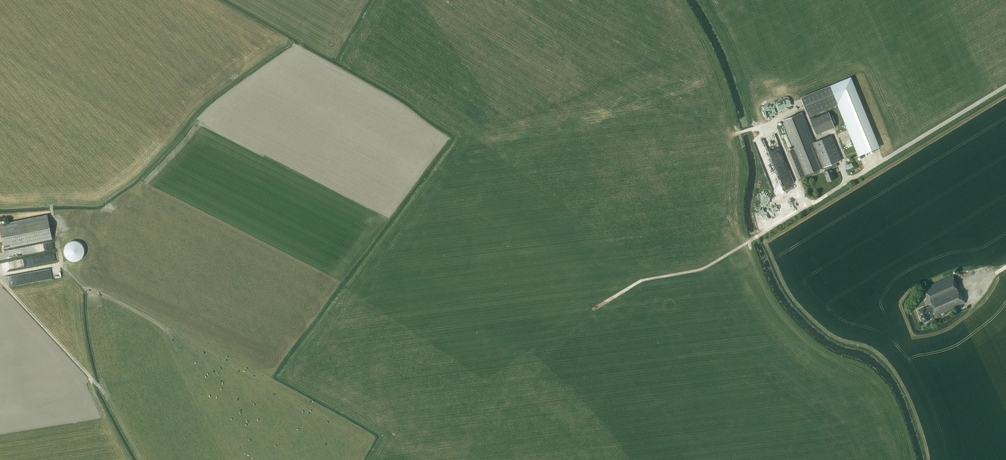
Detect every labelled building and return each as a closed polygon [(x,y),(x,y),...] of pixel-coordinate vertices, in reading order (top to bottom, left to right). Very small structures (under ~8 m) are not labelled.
[(859,154),(878,146),(850,77),(801,97),(809,117),(839,105),(859,154)] [(805,175),(805,174),(825,166),(826,170),(824,171),(828,181),(835,179),(831,169),(837,166),(836,162),(841,160),(831,135),(814,142),(802,112),(782,120),(794,150),(787,153),(798,178),(805,175)] [(835,127),(829,112),(810,119),(816,134),(835,127)] [(0,224),(0,228),(4,249),(52,239),(47,215),(0,224)] [(937,309),(939,314),(965,303),(953,276),(923,289),(928,300),(933,298),(936,305),(933,306),(935,311),(937,309)] [(935,316),(939,314),(937,309),(935,311),(933,306),(936,305),(933,298),(928,300),(930,306),(925,308),(925,307),(919,310),(924,322),(930,319),(934,317),(932,315),(933,314),(933,312),(935,316)]
